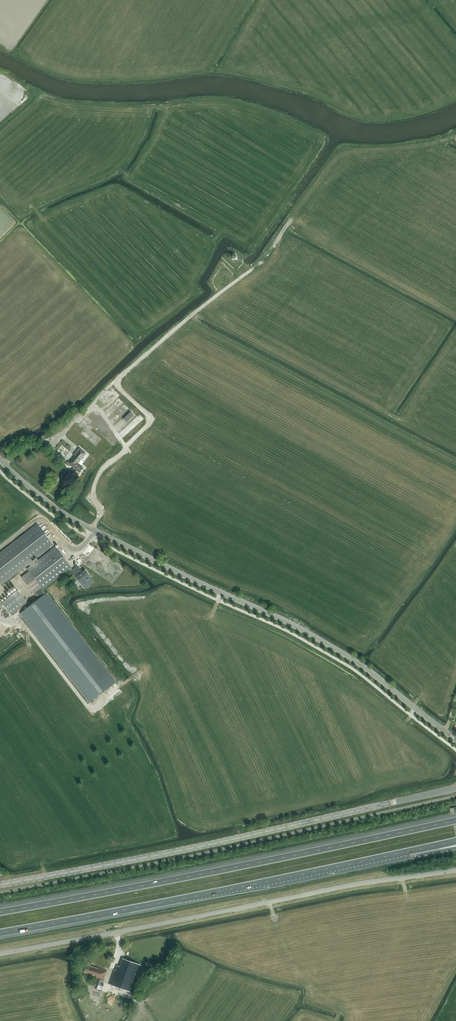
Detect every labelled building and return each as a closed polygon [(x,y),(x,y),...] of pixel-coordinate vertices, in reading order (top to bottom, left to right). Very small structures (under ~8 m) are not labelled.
[(130,413),(124,420),(128,423),(134,417),(130,413)] [(44,435),(47,439),(49,437),(50,439),(60,432),(57,427),(47,434),(46,433),(44,435)] [(42,443),(47,439),(44,435),(39,439),(42,443)] [(78,464),(86,454),(79,448),(73,455),(75,456),(70,462),(68,461),(66,464),(68,465),(69,464),(80,473),(84,469),(78,464)] [(20,614),(89,703),(116,682),(47,593),(46,593),(43,589),(69,569),(71,567),(55,547),(34,563),(32,561),(53,545),(37,524),(0,553),(0,585),(1,585),(28,564),(30,566),(26,569),(28,572),(21,577),(39,599),(20,614)] [(88,585),(93,581),(85,570),(82,572),(77,566),(73,570),(71,567),(69,569),(84,588),(85,588),(86,588),(89,586),(88,585)] [(11,616),(27,603),(18,591),(1,603),(11,616)] [(132,992),(141,965),(124,959),(121,967),(117,965),(115,970),(114,970),(109,984),(132,992)] [(96,978),(103,980),(107,970),(98,968),(94,967),(94,966),(93,966),(93,967),(90,967),(91,964),(88,963),(84,972),(97,977),(96,978)]
